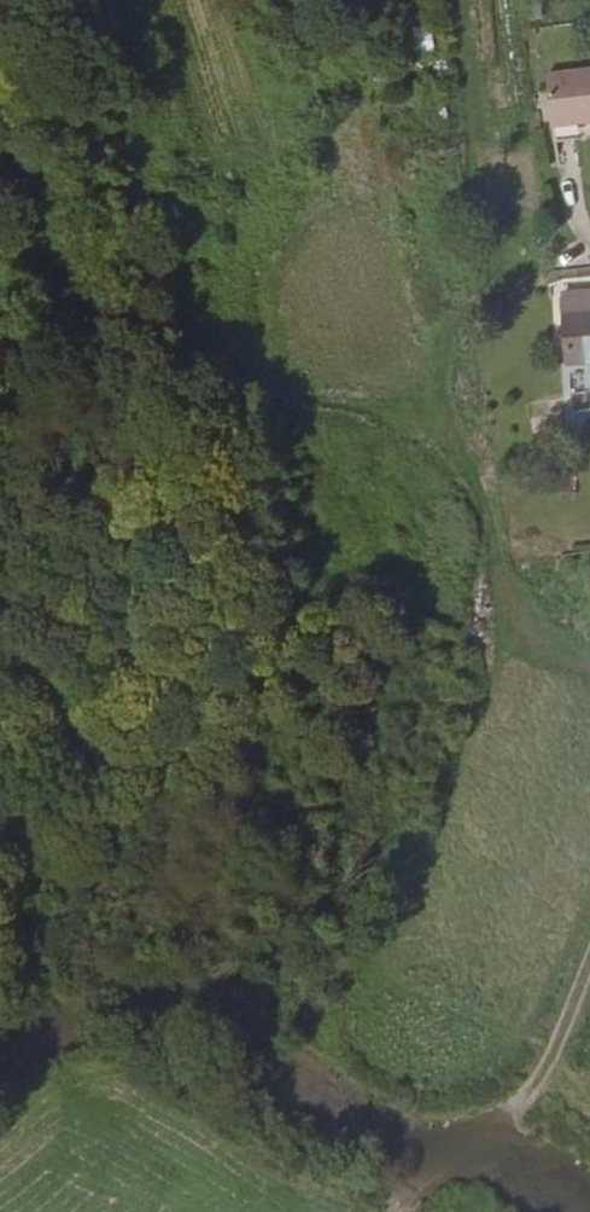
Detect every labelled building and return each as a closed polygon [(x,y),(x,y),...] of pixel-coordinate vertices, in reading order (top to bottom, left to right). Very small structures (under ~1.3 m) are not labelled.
[(541,13),(539,0),(527,0),(529,15),(541,13)] [(589,121),(589,69),(546,74),(553,126),(589,121)] [(589,361),(589,289),(562,291),(565,363),(589,361)]
